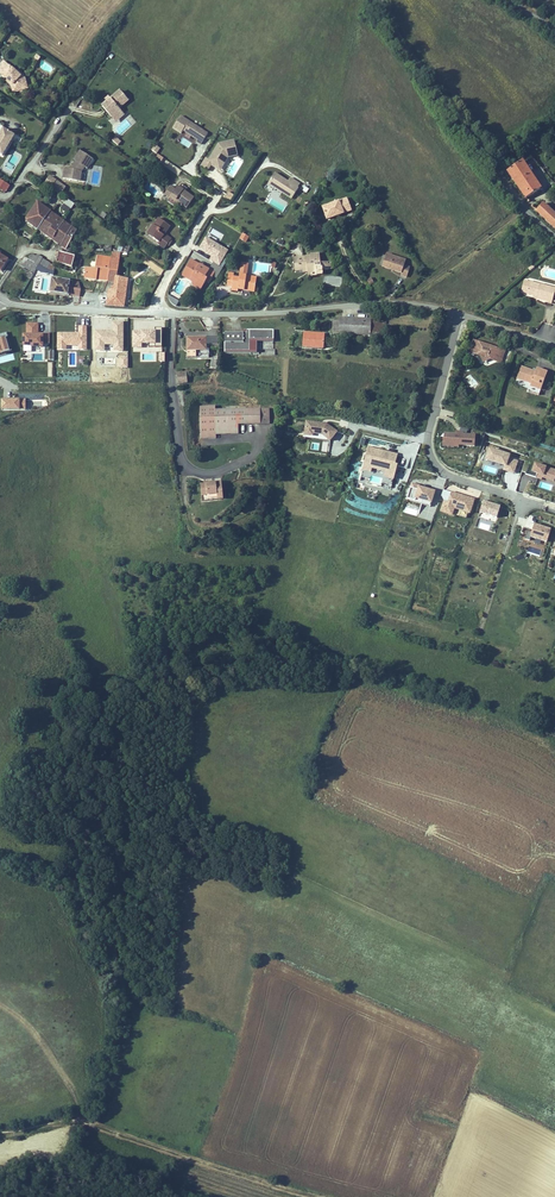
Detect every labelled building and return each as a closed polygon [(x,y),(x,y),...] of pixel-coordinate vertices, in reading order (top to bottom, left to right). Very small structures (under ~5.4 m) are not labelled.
[(10,67),(4,61),(0,65),(0,74),(1,76),(10,67)] [(25,91),(22,78),(17,74),(10,67),(1,76),(5,79),(4,80),(6,82),(7,81),(13,87),(15,94),(25,91)] [(28,90),(25,79),(18,72),(17,74),(22,78),(25,91),(28,90)] [(13,87),(7,81),(6,82),(6,83),(11,88),(13,95),(15,94),(13,87)] [(121,110),(129,102),(120,91),(109,100),(106,103),(102,108),(113,120),(122,111),(121,110)] [(117,124),(126,116),(122,111),(113,120),(117,124)] [(208,134),(181,117),(173,130),(181,135),(183,132),(197,141),(196,143),(200,145),(208,134)] [(15,138),(3,130),(0,136),(0,156),(3,158),(15,138)] [(115,136),(111,140),(117,145),(121,141),(115,136)] [(238,157),(234,141),(218,145),(209,161),(206,159),(201,167),(209,172),(212,167),(221,173),(229,160),(238,157)] [(157,154),(161,149),(155,145),(151,151),(157,154)] [(75,162),(73,166),(74,167),(72,171),(70,171),(64,169),(62,179),(80,183),(81,173),(84,169),(87,170),(93,161),(80,152),(74,161),(75,162)] [(161,163),(164,158),(158,154),(155,158),(161,163)] [(520,166),(506,175),(524,201),(538,192),(520,166)] [(288,183),(275,175),(269,185),(291,199),(300,185),(291,179),(288,183)] [(45,184),(61,195),(66,187),(50,176),(45,184)] [(10,187),(0,181),(0,192),(5,195),(10,187)] [(170,187),(164,195),(169,199),(167,202),(175,208),(179,203),(186,209),(194,198),(178,186),(175,190),(170,187)] [(230,201),(234,194),(227,191),(224,199),(230,201)] [(63,203),(71,209),(74,203),(66,198),(63,203)] [(346,204),(345,201),(323,209),(327,221),(334,219),(333,217),(336,216),(337,218),(344,215),(344,214),(351,212),(348,203),(346,204)] [(61,221),(37,204),(26,220),(26,222),(43,235),(53,221),(58,225),(61,221)] [(535,213),(554,231),(554,217),(542,205),(535,213)] [(170,227),(159,219),(154,227),(155,228),(151,234),(154,237),(153,239),(159,243),(158,245),(165,251),(172,241),(165,235),(170,227)] [(64,223),(61,221),(58,225),(53,221),(43,235),(52,241),(64,223)] [(77,232),(64,223),(52,241),(66,251),(77,232)] [(22,235),(28,239),(31,235),(25,231),(22,235)] [(239,239),(247,242),(249,236),(241,233),(239,239)] [(204,237),(198,249),(211,255),(208,260),(220,266),(228,248),(204,237)] [(108,291),(107,307),(125,309),(129,280),(117,277),(120,253),(112,253),(111,259),(108,283),(115,284),(114,290),(111,290),(111,291),(108,291)] [(39,266),(43,258),(38,255),(36,257),(32,254),(29,260),(39,266)] [(58,263),(56,267),(72,272),(75,260),(56,254),(54,261),(58,263)] [(310,257),(294,259),(295,273),(302,273),(303,274),(307,274),(308,277),(317,276),(318,278),(323,277),(323,272),(329,271),(328,266),(326,266),(326,264),(321,264),(320,254),(310,255),(310,257)] [(405,267),(407,261),(387,254),(382,268),(401,274),(400,277),(407,279),(410,268),(405,267)] [(8,262),(0,256),(0,273),(1,273),(8,262)] [(108,283),(111,259),(98,257),(96,270),(86,269),(85,281),(108,283)] [(34,274),(39,266),(29,260),(24,258),(20,266),(34,274)] [(44,260),(44,259),(43,258),(39,266),(48,269),(51,264),(44,260)] [(209,270),(192,260),(182,277),(190,282),(191,281),(193,277),(195,278),(194,279),(204,285),(205,283),(208,285),(216,272),(210,269),(209,270)] [(229,275),(228,284),(233,285),(232,288),(232,292),(238,293),(239,291),(239,288),(249,289),(249,292),(255,293),(257,283),(250,283),(251,280),(247,279),(247,277),(249,266),(242,265),(240,279),(234,278),(234,275),(229,275)] [(193,277),(191,281),(203,287),(204,285),(194,279),(195,278),(193,277)] [(76,285),(52,281),(50,295),(74,299),(76,285)] [(521,293),(526,295),(529,283),(524,282),(521,293)] [(529,283),(526,295),(536,297),(536,300),(547,303),(553,305),(553,302),(554,297),(554,289),(529,283)] [(176,305),(178,300),(169,296),(167,301),(176,305)] [(81,318),(65,317),(63,340),(79,341),(80,333),(81,318)] [(103,319),(81,318),(80,333),(102,334),(103,319)] [(133,320),(118,319),(117,327),(133,328),(133,320)] [(347,336),(348,319),(340,319),(339,323),(339,336),(347,336)] [(371,320),(348,319),(347,336),(369,337),(368,341),(373,341),(373,338),(370,338),(371,321),(371,320)] [(387,322),(371,321),(370,338),(373,338),(386,338),(386,325),(387,325),(387,322)] [(38,332),(38,322),(26,322),(26,333),(21,333),(21,346),(49,346),(49,333),(38,332)] [(161,329),(131,330),(132,349),(143,348),(143,358),(155,357),(155,352),(149,352),(149,346),(161,346),(161,329)] [(1,355),(2,356),(10,354),(10,352),(12,351),(7,332),(0,334),(0,355),(1,355)] [(243,335),(225,335),(224,356),(275,356),(275,350),(257,350),(257,343),(274,343),(274,332),(243,332),(243,335)] [(304,334),(303,349),(323,350),(324,335),(304,334)] [(206,337),(206,338),(206,345),(217,345),(217,337),(206,337)] [(206,338),(187,338),(187,359),(209,358),(209,351),(206,351),(206,345),(206,338)] [(489,344),(473,338),(469,351),(479,355),(481,358),(486,360),(487,357),(501,362),(505,349),(489,344)] [(128,356),(119,356),(119,368),(128,368),(128,356)] [(516,378),(530,382),(527,390),(539,394),(540,388),(537,387),(539,379),(543,381),(547,370),(538,367),(536,367),(535,368),(535,370),(534,372),(531,371),(532,369),(531,369),(520,365),(516,378)] [(187,384),(186,373),(177,374),(178,385),(187,384)] [(26,398),(1,398),(1,410),(26,410),(26,398)] [(216,438),(216,435),(239,434),(238,426),(270,425),(270,408),(215,409),(215,404),(200,404),(200,438),(216,438)] [(327,422),(306,420),(305,434),(315,436),(315,433),(324,434),(331,440),(339,430),(327,422)] [(456,434),(445,434),(444,450),(459,451),(460,448),(475,449),(476,436),(463,435),(463,434),(456,432),(456,434)] [(489,439),(499,440),(500,433),(490,432),(489,439)] [(399,455),(368,448),(362,472),(372,475),(372,472),(385,475),(384,480),(394,482),(398,468),(395,467),(399,455)] [(512,457),(490,450),(485,463),(505,469),(504,473),(514,476),(519,462),(511,460),(512,457)] [(554,483),(554,480),(554,470),(535,463),(534,466),(529,465),(526,475),(554,483)] [(222,481),(201,483),(202,495),(217,493),(218,498),(224,498),(222,481)] [(420,486),(412,484),(406,501),(432,509),(436,495),(434,494),(435,492),(420,488),(420,486)] [(453,520),(455,513),(470,517),(476,501),(451,493),(448,505),(444,504),(440,516),(453,520)] [(480,516),(498,521),(502,509),(484,504),(480,516)] [(535,525),(533,531),(529,530),(525,541),(530,543),(531,541),(548,546),(552,531),(535,525)]
